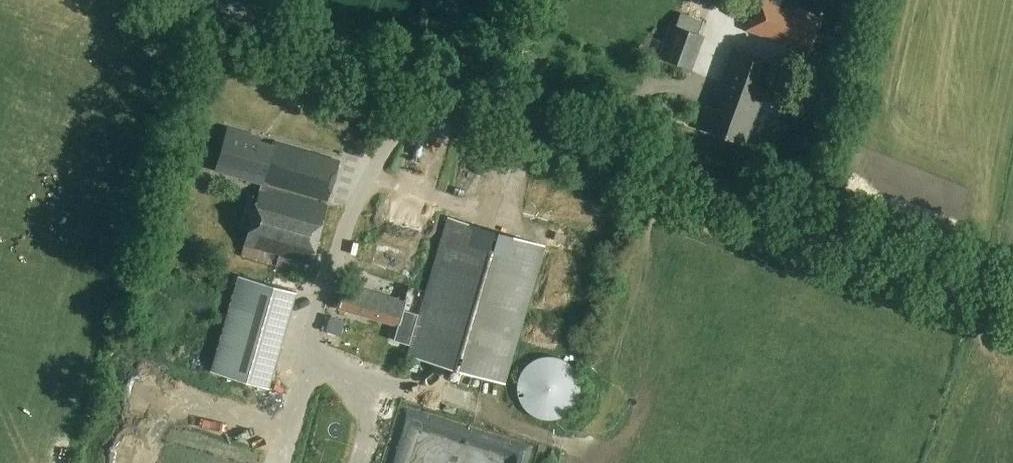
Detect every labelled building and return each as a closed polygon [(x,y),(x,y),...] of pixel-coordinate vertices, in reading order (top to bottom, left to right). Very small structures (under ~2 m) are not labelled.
[(738,28),(800,52),(813,18),(765,0),(749,0),(738,28)] [(656,57),(688,69),(701,34),(698,33),(703,21),(680,12),(675,25),(669,23),(666,31),(656,57)] [(746,144),(776,64),(736,48),(719,94),(721,98),(717,109),(710,107),(702,127),(746,144)] [(326,200),(335,168),(338,160),(336,160),(273,141),(270,148),(257,144),(259,137),(228,127),(225,135),(218,157),(218,160),(217,164),(216,167),(247,176),(261,180),(326,200)] [(327,205),(266,187),(258,185),(255,194),(246,191),(236,224),(249,228),(241,253),(306,273),(327,205)] [(505,385),(546,245),(446,216),(405,355),(505,385)] [(210,370),(268,387),(296,292),(239,275),(210,370)] [(398,327),(405,300),(346,284),(339,311),(398,327)] [(516,383),(515,388),(516,392),(517,397),(518,401),(520,405),(523,409),(526,412),(529,415),(533,417),(537,419),(542,420),(546,421),(551,421),(555,420),(559,419),(564,417),(567,415),(571,412),(574,409),(577,405),(579,401),(580,397),(581,392),(581,388),(581,383),(580,379),(579,375),(577,371),(574,367),(571,364),(567,361),(564,359),(559,357),(555,356),(551,355),(546,355),(542,356),(537,357),(533,359),(529,361),(526,364),(523,367),(520,371),(518,375),(517,379),(516,383)] [(188,416),(169,407),(163,421),(182,429),(188,416)] [(187,461),(188,453),(159,450),(158,458),(187,461)]
